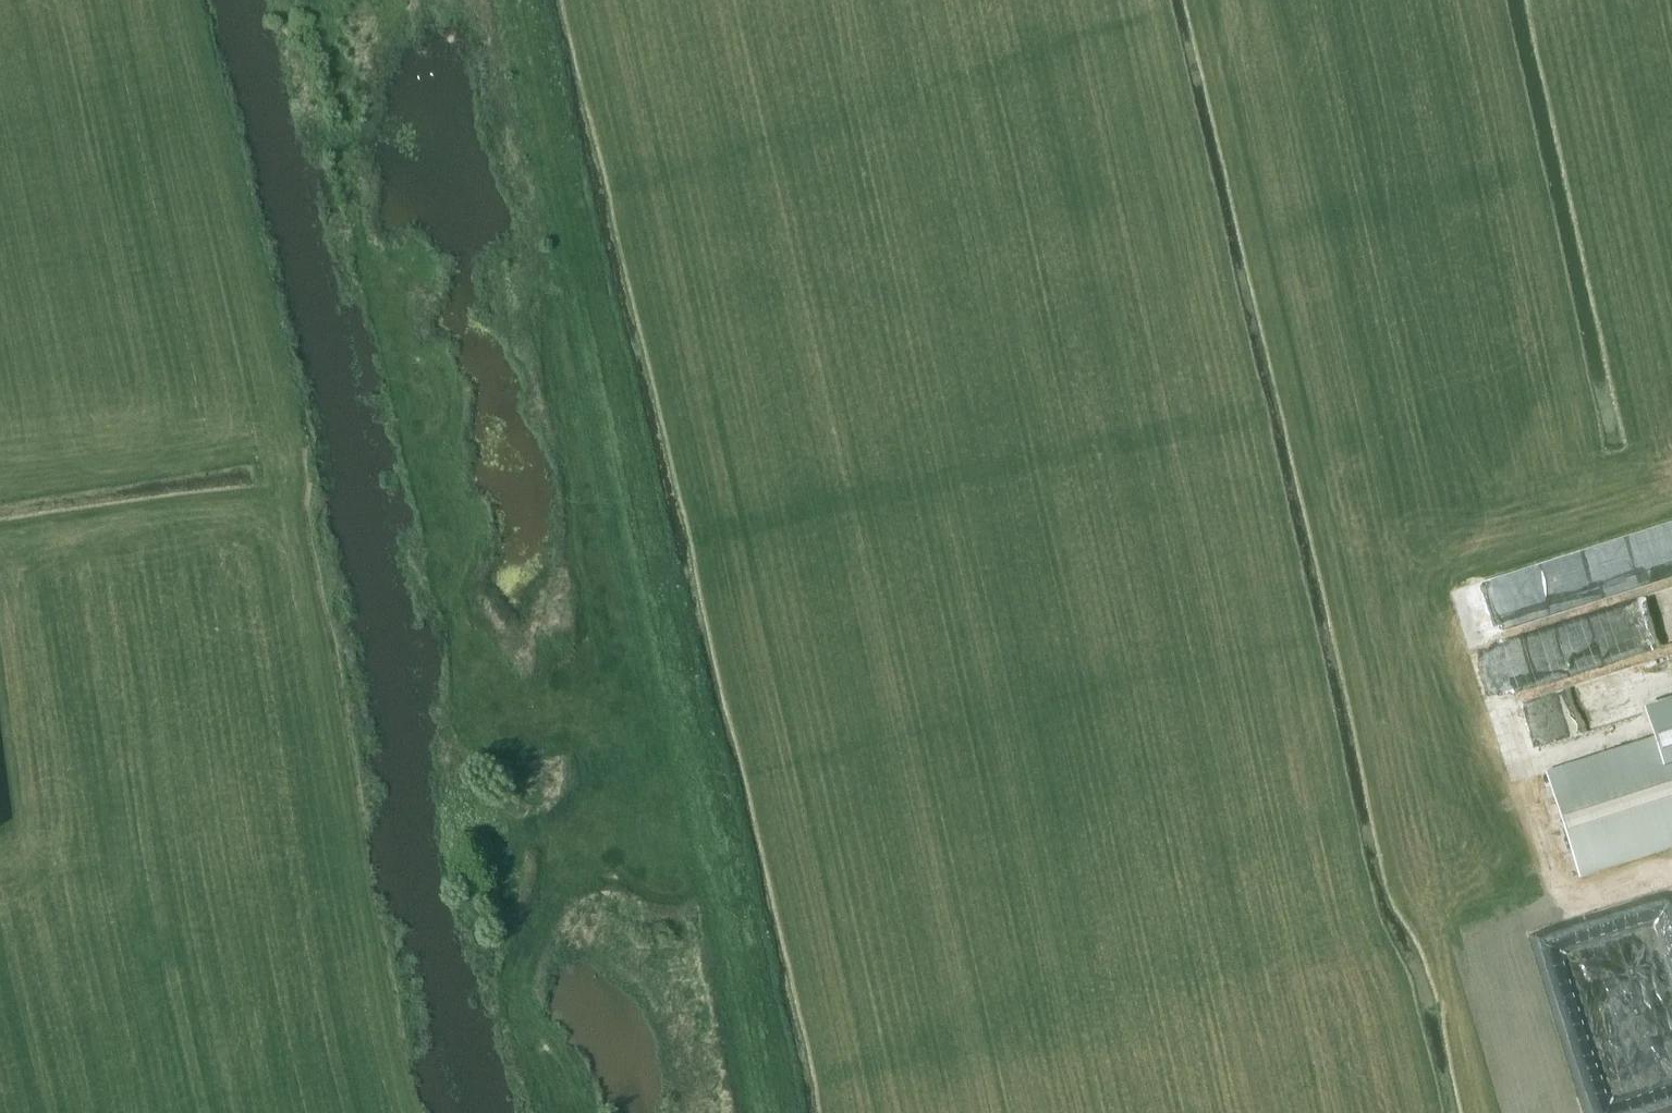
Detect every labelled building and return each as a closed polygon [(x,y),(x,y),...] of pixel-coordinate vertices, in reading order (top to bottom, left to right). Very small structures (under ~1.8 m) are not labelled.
[(1546,773),(1579,876),(1671,847),(1671,733),(1546,773)]
